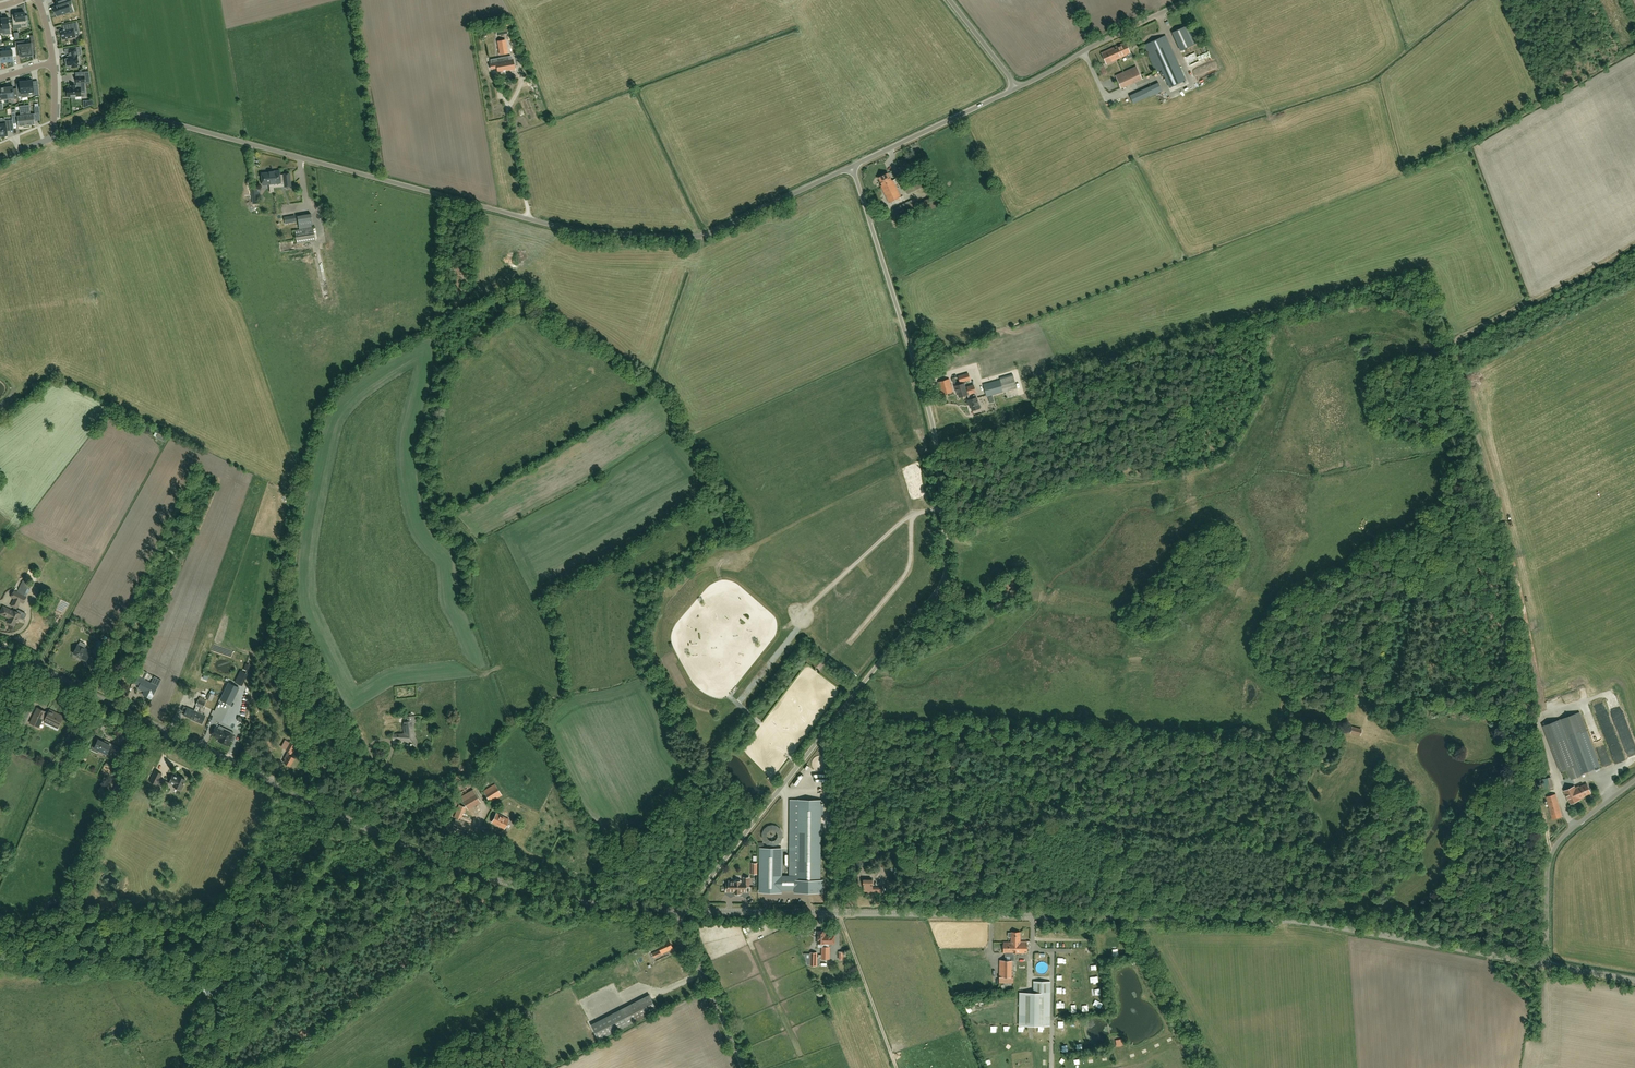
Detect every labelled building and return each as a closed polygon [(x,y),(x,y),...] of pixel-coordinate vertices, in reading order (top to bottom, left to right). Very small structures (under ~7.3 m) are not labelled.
[(57,16),(70,11),(68,5),(71,4),(70,0),(62,0),(63,4),(54,7),(57,16)] [(20,21),(26,20),(25,12),(15,13),(15,14),(16,18),(12,19),(13,25),(21,25),(20,21)] [(4,18),(2,18),(1,18),(2,25),(0,25),(0,33),(5,32),(5,29),(10,28),(9,18),(4,18)] [(75,36),(73,26),(73,23),(63,25),(64,30),(61,31),(63,40),(76,37),(75,36)] [(1174,32),(1182,50),(1199,43),(1191,24),(1174,32)] [(506,27),(495,29),(496,36),(507,34),(506,27)] [(1186,80),(1166,35),(1144,45),(1157,72),(1162,70),(1170,88),(1186,80)] [(15,42),(16,49),(19,49),(20,55),(20,57),(21,58),(24,57),(24,56),(26,56),(25,44),(19,45),(18,41),(15,42)] [(25,44),(26,56),(29,56),(29,57),(32,57),(32,55),(33,55),(33,54),(32,49),(35,48),(35,41),(31,42),(31,43),(25,44)] [(1114,51),(1113,52),(1116,59),(1126,55),(1128,59),(1132,57),(1125,42),(1112,48),(1114,51)] [(76,48),(68,49),(70,56),(67,56),(68,59),(66,59),(67,66),(71,65),(71,68),(78,66),(78,65),(79,65),(79,64),(79,63),(79,62),(77,55),(76,48)] [(1113,52),(1114,51),(1112,48),(1102,53),(1106,64),(1116,59),(1113,52)] [(491,69),(497,68),(498,71),(503,70),(506,69),(507,70),(514,69),(513,59),(512,60),(509,60),(508,56),(497,58),(498,61),(491,63),(490,63),(491,69)] [(1200,75),(1195,65),(1201,63),(1199,57),(1193,60),(1192,59),(1186,61),(1194,78),(1200,75)] [(522,58),(514,59),(516,72),(524,72),(522,58)] [(1121,89),(1142,80),(1138,71),(1136,66),(1115,76),(1121,89)] [(67,88),(68,97),(81,96),(81,93),(85,92),(84,82),(85,82),(84,76),(76,77),(77,82),(79,82),(79,87),(76,87),(75,86),(71,86),(71,87),(67,88)] [(28,97),(28,96),(28,92),(33,92),(34,95),(39,94),(38,85),(33,86),(33,81),(33,80),(28,81),(26,81),(28,94),(27,94),(28,97)] [(17,91),(18,97),(22,96),(21,94),(27,94),(28,94),(26,81),(24,81),(20,82),(20,83),(20,87),(17,88),(17,91)] [(1135,104),(1150,97),(1162,91),(1159,83),(1131,95),(1135,104)] [(6,86),(8,99),(14,99),(18,99),(18,97),(17,91),(15,92),(14,91),(13,89),(13,86),(11,87),(11,86),(6,86)] [(24,105),(22,106),(23,108),(20,108),(20,115),(16,116),(15,113),(11,113),(12,119),(17,118),(18,126),(27,125),(24,105)] [(27,107),(26,105),(24,105),(27,125),(35,124),(34,116),(40,115),(40,110),(35,111),(35,113),(31,114),(30,107),(27,107)] [(0,122),(0,135),(0,136),(3,136),(7,135),(7,131),(6,128),(10,128),(9,120),(5,121),(5,122),(0,122)] [(291,186),(290,173),(283,174),(283,175),(280,175),(279,171),(269,172),(261,173),(261,175),(260,175),(261,179),(262,179),(263,185),(281,183),(281,182),(284,182),(284,186),(291,186)] [(881,186),(882,187),(889,202),(901,197),(893,180),(892,181),(888,173),(879,178),(883,185),(881,186)] [(907,194),(924,186),(921,178),(904,186),(907,194)] [(928,211),(939,206),(935,199),(938,198),(935,192),(932,193),(929,194),(930,198),(924,201),(919,204),(922,210),(927,208),(928,211)] [(895,216),(918,205),(915,199),(899,206),(900,206),(893,209),(895,216)] [(299,228),(313,226),(311,213),(297,215),(299,228)] [(297,244),(316,240),(313,227),(295,230),(296,238),(297,244)] [(1030,369),(1027,357),(979,371),(987,397),(1017,388),(1013,375),(1018,373),(1030,369)] [(969,374),(959,376),(960,382),(970,379),(969,374)] [(1019,376),(1019,385),(1033,384),(1032,375),(1019,376)] [(942,395),(953,392),(950,379),(938,382),(942,395)] [(968,394),(966,388),(964,383),(956,386),(957,390),(957,389),(960,397),(968,395),(968,394)] [(968,394),(971,394),(971,393),(976,392),(974,385),(966,388),(968,394)] [(968,395),(968,396),(969,400),(968,400),(970,404),(972,411),(980,408),(977,398),(975,398),(975,395),(972,396),(971,394),(968,394),(968,395)] [(168,436),(156,431),(154,435),(157,437),(156,437),(165,442),(168,436)] [(26,597),(14,591),(11,597),(15,599),(11,606),(17,608),(20,601),(23,603),(26,597)] [(13,611),(4,606),(0,613),(9,618),(8,622),(15,625),(18,618),(19,618),(20,616),(25,618),(26,615),(26,614),(18,610),(16,610),(16,612),(13,610),(13,611)] [(101,656),(107,644),(98,640),(92,652),(101,656)] [(86,661),(91,651),(78,645),(74,653),(80,657),(80,658),(86,661)] [(137,678),(135,683),(140,686),(138,688),(145,691),(143,695),(152,699),(158,686),(145,680),(148,673),(141,670),(138,677),(137,678)] [(229,683),(221,700),(230,705),(239,688),(229,683)] [(212,701),(215,695),(209,693),(207,699),(212,701)] [(203,707),(207,700),(200,697),(196,705),(201,707),(198,712),(194,711),(184,706),(182,711),(185,713),(184,715),(191,718),(191,719),(202,724),(205,716),(202,714),(205,708),(203,707)] [(39,728),(46,712),(38,708),(30,723),(39,728)] [(58,728),(64,716),(50,710),(44,721),(58,728)] [(1545,725),(1562,771),(1569,768),(1573,779),(1581,775),(1581,774),(1600,767),(1580,712),(1545,725)] [(237,713),(229,729),(239,733),(246,717),(237,713)] [(417,747),(414,744),(416,740),(414,737),(413,726),(413,722),(414,722),(413,716),(405,717),(406,722),(404,722),(405,727),(404,727),(405,734),(402,734),(401,735),(397,735),(397,739),(401,739),(405,739),(405,740),(413,744),(414,744),(417,747)] [(231,740),(233,742),(236,737),(233,736),(233,735),(234,733),(220,726),(218,728),(215,727),(212,735),(220,739),(218,741),(228,746),(231,740)] [(1614,761),(1624,758),(1616,732),(1607,735),(1614,761)] [(112,755),(114,751),(116,746),(110,743),(109,745),(98,740),(95,745),(93,744),(90,750),(97,753),(99,750),(107,754),(107,753),(112,755)] [(290,756),(296,746),(289,742),(286,749),(289,751),(285,758),(286,759),(284,763),(290,766),(294,758),(290,756)] [(160,778),(162,774),(155,770),(150,782),(156,785),(157,783),(161,785),(164,780),(160,778)] [(118,798),(128,776),(121,773),(112,795),(118,798)] [(173,775),(169,782),(174,785),(173,787),(180,790),(181,789),(182,789),(184,785),(183,785),(186,779),(179,776),(178,777),(173,775)] [(1543,792),(1554,789),(1551,777),(1540,779),(1543,792)] [(490,802),(502,795),(495,784),(483,791),(490,802)] [(1587,784),(1580,787),(1579,786),(1575,788),(1574,786),(1564,791),(1566,797),(1567,796),(1571,804),(1577,801),(1577,800),(1584,797),(1584,796),(1591,793),(1587,784)] [(467,809),(480,801),(473,789),(460,797),(467,809)] [(1552,819),(1562,816),(1556,794),(1546,797),(1552,819)] [(816,889),(818,891),(823,892),(823,880),(820,880),(821,800),(790,800),(790,876),(781,876),(782,849),(760,849),(760,892),(781,892),(781,890),(795,890),(795,891),(800,891),(801,888),(803,889),(804,890),(806,891),(807,891),(809,891),(810,891),(812,891),(813,890),(814,889),(816,889)] [(451,829),(466,835),(472,820),(461,816),(465,807),(459,805),(454,818),(455,818),(451,829)] [(504,828),(509,820),(496,813),(492,822),(504,828)] [(763,842),(780,846),(784,828),(767,825),(763,842)] [(918,845),(911,847),(916,869),(922,868),(918,845)] [(744,878),(744,881),(741,881),(741,880),(735,880),(735,881),(729,881),(729,883),(727,883),(727,891),(735,891),(735,893),(741,893),(741,891),(746,891),(746,887),(749,887),(749,878),(744,878)] [(883,892),(883,888),(873,887),(873,880),(864,880),(864,891),(871,891),(871,892),(883,892)] [(825,943),(825,940),(827,940),(827,935),(825,935),(825,931),(818,931),(817,943),(822,943),(822,947),(822,959),(830,959),(830,947),(827,947),(827,943),(825,943)] [(1011,937),(1011,942),(1011,943),(1015,943),(1015,953),(1027,953),(1027,942),(1020,942),(1020,932),(1011,932),(1008,932),(1008,937),(1011,937)] [(825,940),(825,943),(827,943),(834,943),(835,935),(827,935),(827,940),(825,940)] [(662,953),(673,948),(669,939),(658,944),(660,950),(652,953),(655,958),(662,954),(662,953)] [(1011,943),(1011,942),(1004,942),(1004,953),(1005,953),(1005,957),(1014,957),(1014,953),(1015,953),(1015,943),(1011,943)] [(645,952),(656,947),(654,943),(643,948),(645,952)] [(208,949),(203,944),(198,949),(203,954),(208,949)] [(1056,953),(1055,1007),(1072,1007),(1072,953),(1056,953)] [(1013,977),(1012,977),(1012,960),(999,960),(999,983),(1013,983),(1013,977)] [(226,983),(221,972),(214,975),(219,986),(226,983)] [(1050,982),(1034,982),(1034,993),(1020,993),(1019,1026),(1050,1026),(1050,982)] [(214,997),(220,995),(217,990),(216,990),(215,987),(213,988),(212,985),(208,986),(207,985),(202,987),(206,995),(211,992),(214,997)] [(650,995),(621,1010),(591,1025),(599,1040),(657,1009),(650,995)]
